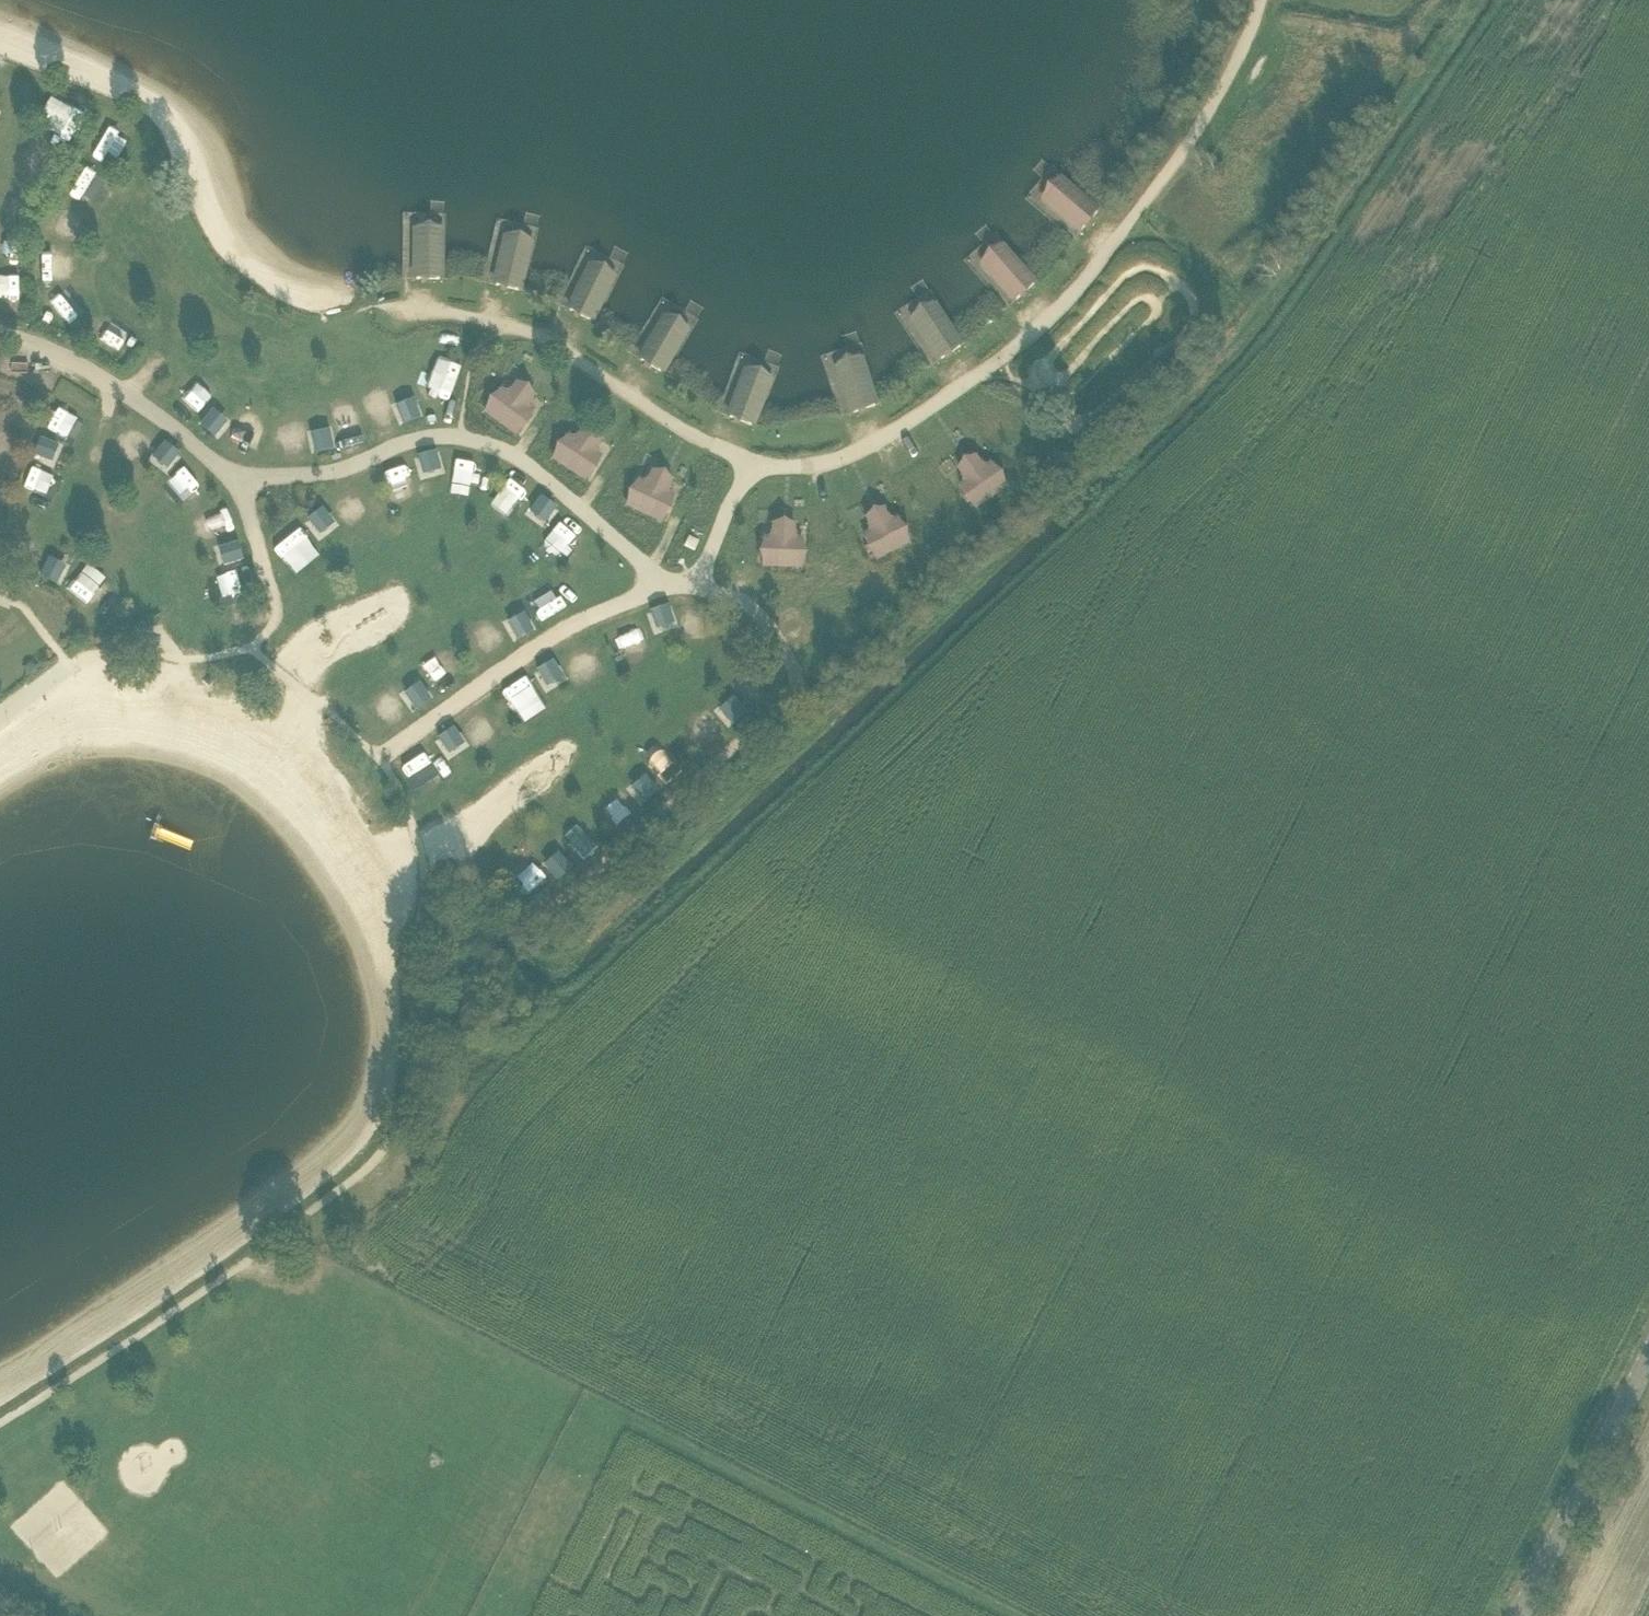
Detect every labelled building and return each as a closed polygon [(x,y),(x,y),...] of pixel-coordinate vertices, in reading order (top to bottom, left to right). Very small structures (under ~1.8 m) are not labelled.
[(32,124),(62,137),(75,103),(45,91),(32,124)] [(100,125),(89,157),(124,169),(135,138),(100,125)] [(31,141),(18,171),(41,182),(54,152),(31,141)] [(403,409),(398,411),(403,424),(419,418),(414,404),(408,407),(407,402),(401,405),(403,409)] [(210,415),(201,426),(214,437),(223,426),(219,422),(222,419),(217,415),(214,419),(210,415)] [(318,437),(312,439),(315,453),(332,449),(329,435),(323,436),(323,432),(317,433),(318,437)] [(40,440),(34,456),(47,461),(49,456),(53,457),(56,452),(52,450),(54,445),(40,440)] [(164,444),(156,455),(160,459),(158,462),(162,466),(165,462),(169,466),(178,455),(164,444)] [(435,452),(418,457),(422,471),(427,469),(428,473),(434,472),(433,468),(439,466),(435,452)] [(541,498),(533,510),(537,513),(535,516),(540,520),(542,516),(547,520),(555,508),(541,498)] [(322,510),(308,520),(317,532),(321,528),(324,532),(329,528),(326,524),(331,521),(322,510)] [(225,553),(220,555),(222,560),(226,559),(228,565),(242,560),(237,544),(223,548),(225,553)] [(48,563),(41,576),(56,584),(63,570),(62,570),(62,571),(58,569),(60,565),(54,562),(52,566),(48,564),(48,563)] [(667,606),(650,612),(655,625),(660,623),(662,628),(668,626),(666,622),(671,620),(667,606)] [(515,624),(510,627),(517,640),(532,631),(525,619),(520,622),(518,618),(513,621),(515,624)] [(552,662),(537,671),(545,683),(550,680),(552,684),(557,681),(555,677),(560,674),(552,662)] [(412,695),(407,698),(416,710),(430,700),(421,688),(417,691),(414,688),(409,691),(412,695)] [(726,710),(722,714),(731,725),(744,714),(735,703),(731,706),(728,703),(723,707),(726,710)] [(453,729),(438,739),(446,751),(451,747),(454,751),(459,748),(456,744),(461,741),(453,729)] [(638,789),(634,792),(644,803),(657,792),(647,781),(643,785),(640,781),(636,785),(638,789)] [(551,866),(547,870),(557,880),(570,869),(560,858),(556,862),(553,859),(549,863),(551,866)] [(480,927),(472,914),(460,922),(468,935),(480,927)]
